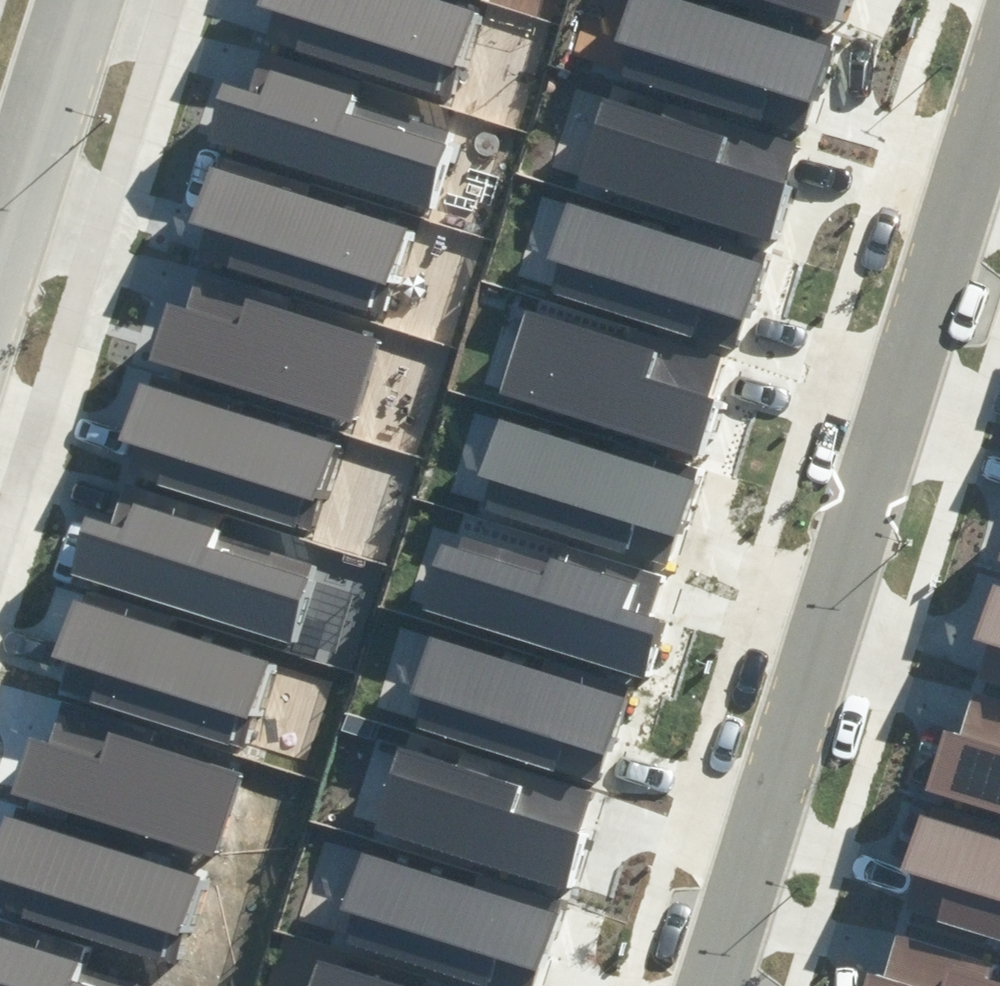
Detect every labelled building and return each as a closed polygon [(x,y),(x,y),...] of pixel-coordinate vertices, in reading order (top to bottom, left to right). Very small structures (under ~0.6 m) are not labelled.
[(456,103),(484,15),(437,0),(259,0),(257,7),(274,12),(264,42),(456,103)] [(685,0),(628,0),(615,42),(627,46),(618,77),(762,123),(771,94),(812,107),(831,46),(685,0)] [(838,28),(847,0),(750,0),(838,28)] [(224,82),(205,143),(431,213),(457,131),(355,99),(361,81),(260,50),(247,89),(224,82)] [(575,182),(773,243),(791,186),(720,164),(729,138),(601,98),(575,182)] [(199,255),(390,316),(418,227),(210,161),(191,219),(208,225),(199,255)] [(764,262),(566,200),(547,259),(560,263),(550,294),(694,339),(703,310),(744,323),(764,262)] [(168,301),(150,357),(351,421),(377,339),(287,310),(293,292),(199,262),(184,306),(168,301)] [(497,397),(704,464),(723,405),(658,384),(666,358),(525,312),(497,397)] [(126,477),(317,538),(346,449),(137,383),(119,441),(135,447),(126,477)] [(698,479),(500,417),(481,476),(494,480),(484,511),(592,545),(628,556),(637,527),(678,540),(698,479)] [(86,516),(67,577),(293,647),(319,565),(218,533),(223,515),(122,484),(109,524),(86,516)] [(422,607),(641,677),(660,619),(628,609),(636,584),(552,557),(545,578),(442,545),(422,607)] [(993,581),(976,637),(991,642),(980,678),(999,684),(999,583),(993,581)] [(58,693),(250,754),(278,665),(70,599),(51,658),(68,663),(58,693)] [(627,698),(429,635),(411,694),(423,698),(414,729),(558,774),(567,745),(608,758),(627,698)] [(972,694),(959,735),(944,730),(925,790),(999,813),(999,703),(972,694)] [(31,737),(13,793),(214,857),(240,775),(150,746),(156,728),(62,698),(47,742),(31,737)] [(371,830),(569,892),(587,835),(516,813),(524,786),(397,747),(371,830)] [(183,968),(211,880),(3,814),(0,822),(0,877),(1,878),(0,881),(0,910),(183,968)] [(919,814),(901,869),(917,874),(905,910),(999,939),(999,838),(919,814)] [(359,849),(341,908),(353,912),(344,943),(481,985),(488,985),(497,959),(538,972),(557,911),(359,849)] [(79,967),(85,949),(0,923),(0,985),(139,985),(79,967)] [(986,979),(990,966),(897,937),(884,978),(869,973),(865,985),(999,985),(999,984),(986,979)] [(316,963),(308,985),(388,985),(316,963)]
